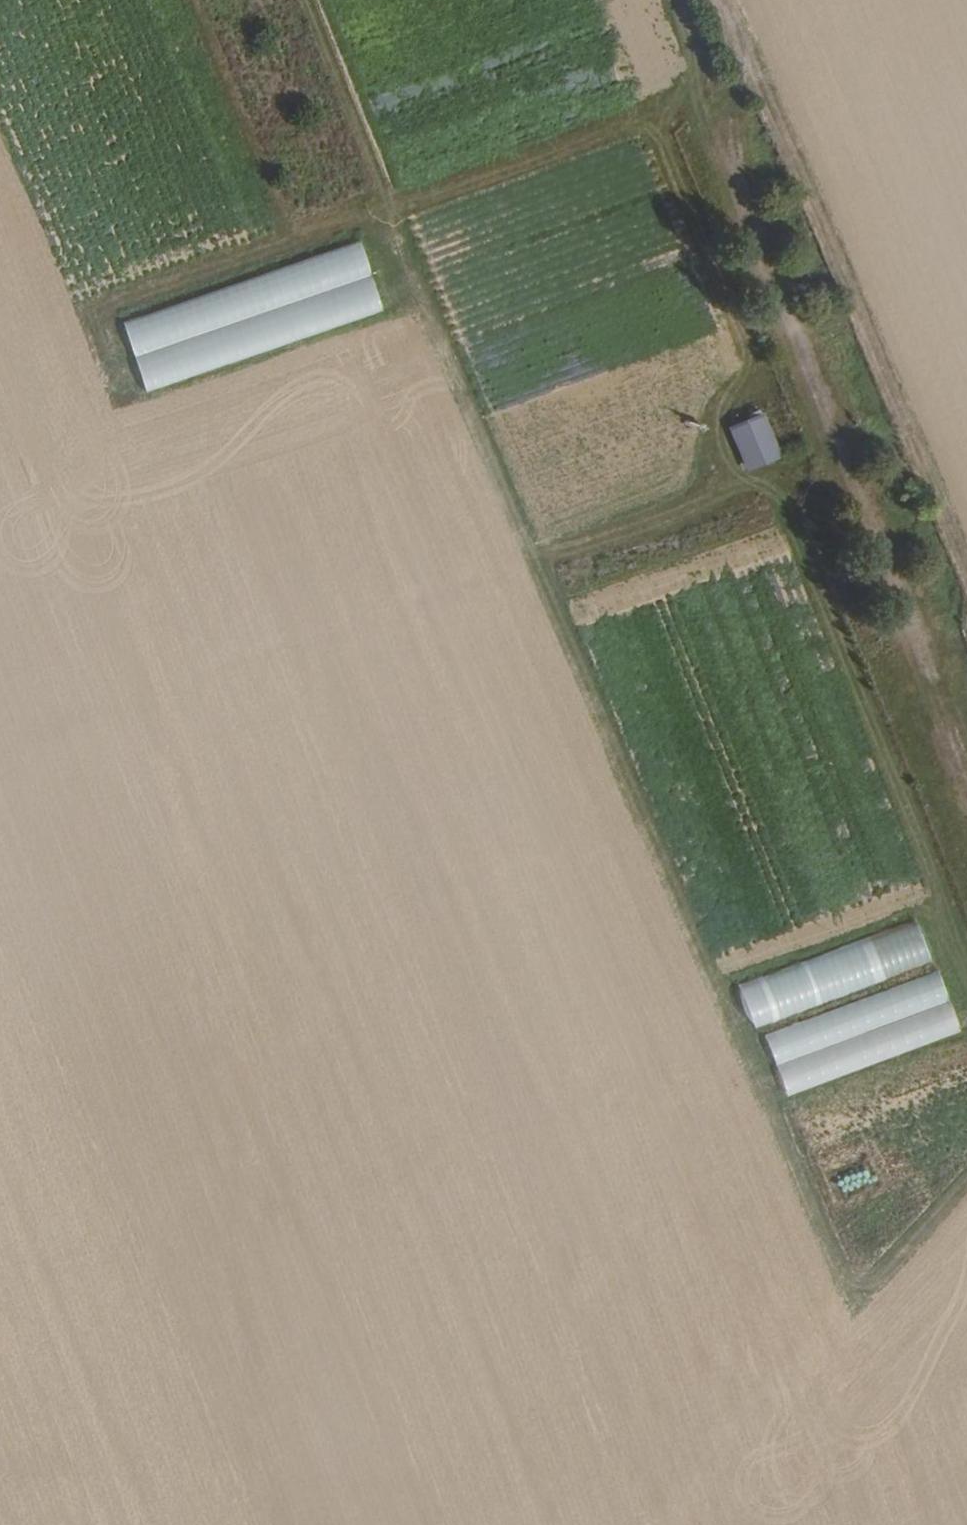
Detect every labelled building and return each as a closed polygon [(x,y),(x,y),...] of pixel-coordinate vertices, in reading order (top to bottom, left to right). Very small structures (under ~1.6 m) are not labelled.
[(146,388),(385,313),(363,243),(124,318),(146,388)] [(724,453),(752,443),(746,428),(739,430),(740,435),(720,442),(724,453)] [(764,475),(752,443),(724,453),(738,486),(764,475)] [(752,1018),(931,968),(921,932),(742,982),(752,1018)] [(785,1092),(962,1035),(941,973),(765,1031),(785,1092)]
